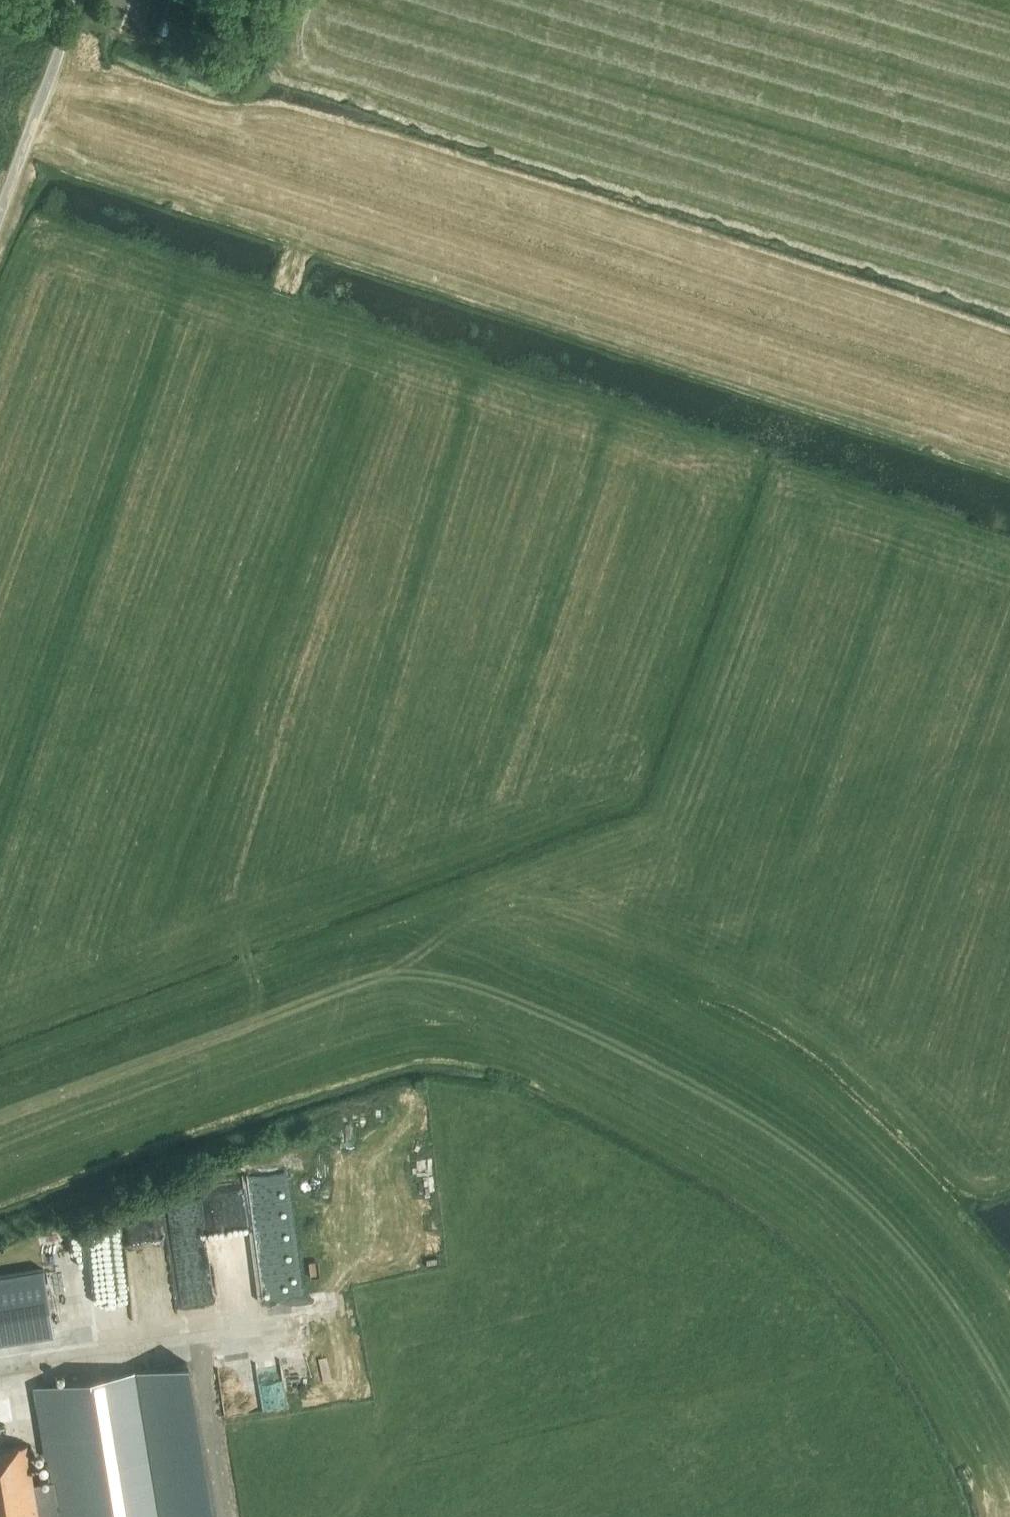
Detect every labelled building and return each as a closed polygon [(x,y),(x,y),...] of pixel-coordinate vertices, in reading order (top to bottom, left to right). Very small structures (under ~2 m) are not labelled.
[(292,1250),(289,1186),(293,1186),(291,1147),(258,1148),(262,1231),(266,1231),(267,1251),(292,1250)] [(268,1260),(272,1283),(281,1282),(278,1259),(268,1260)] [(43,1267),(0,1274),(0,1339),(53,1330),(43,1267)] [(0,1345),(0,1358),(26,1358),(26,1345),(0,1345)] [(33,1483),(39,1516),(214,1516),(188,1361),(144,1368),(35,1386),(50,1480),(33,1483)] [(33,1483),(26,1442),(0,1446),(0,1516),(39,1516),(33,1483)]
